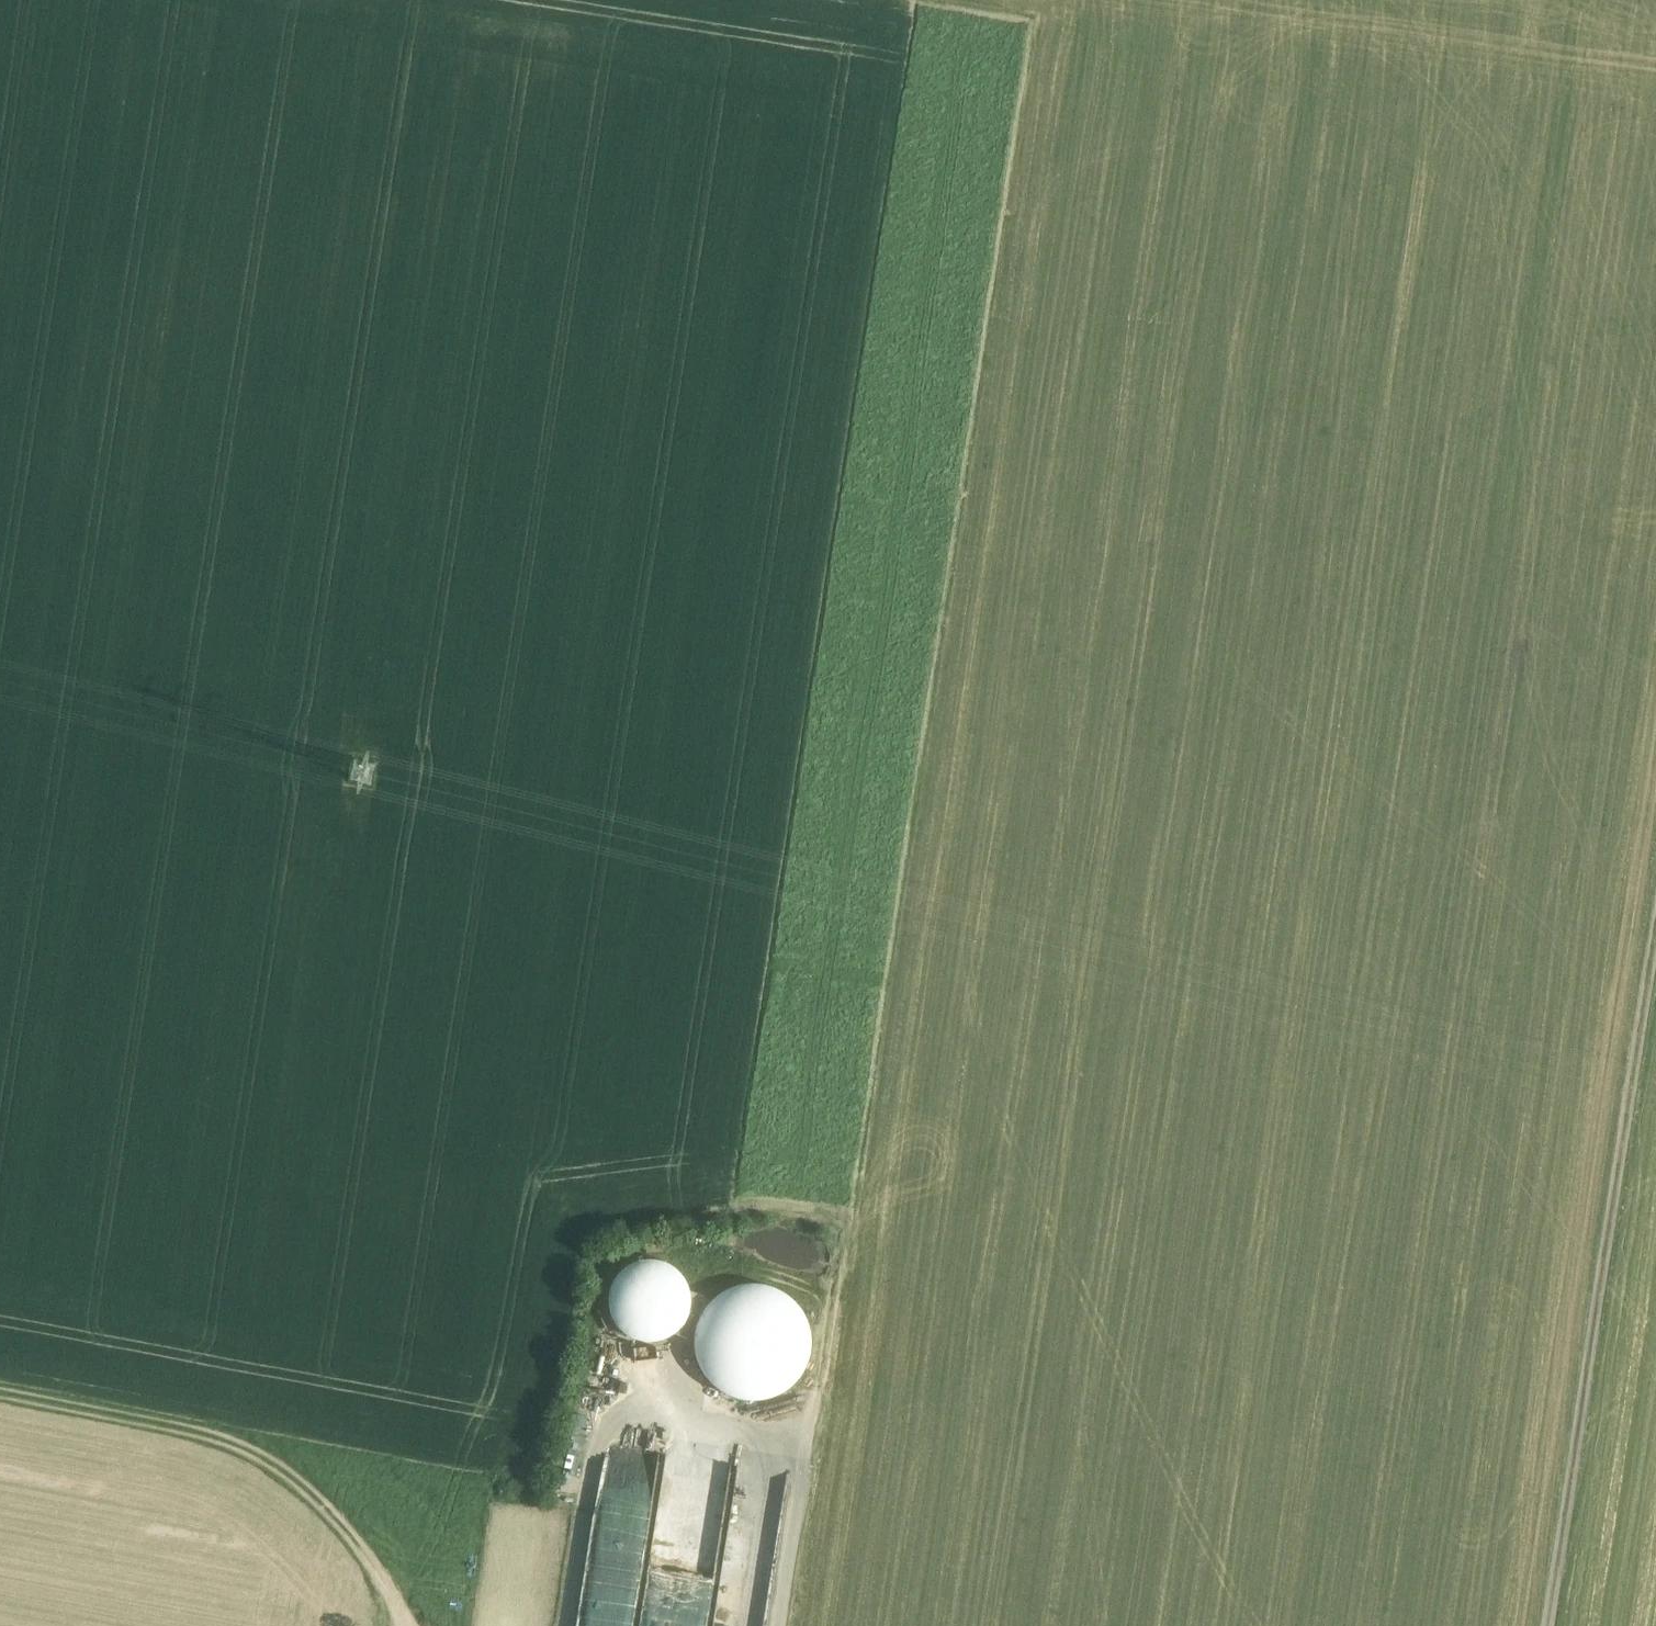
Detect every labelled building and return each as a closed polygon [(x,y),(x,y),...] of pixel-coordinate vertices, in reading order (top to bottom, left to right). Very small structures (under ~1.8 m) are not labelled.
[(677,1326),(680,1323),(683,1320),(685,1317),(687,1314),(688,1311),(690,1307),(691,1301),(692,1297),(692,1294),(692,1288),(691,1285),(690,1282),(689,1278),(686,1273),(683,1269),(680,1265),(678,1263),(675,1261),(673,1260),(670,1258),(666,1256),(663,1255),(659,1254),(654,1253),(651,1253),(645,1254),(641,1255),(637,1256),(633,1258),(630,1259),(627,1261),(625,1263),(622,1266),(619,1269),(617,1271),(616,1273),(614,1276),(612,1282),(611,1288),(610,1291),(610,1295),(610,1298),(611,1303),(613,1308),(614,1311),(617,1317),(620,1321),(623,1324),(625,1326),(628,1328),(632,1330),(635,1332),(639,1333),(644,1334),(649,1335),(652,1335),(656,1335),(661,1334),(664,1333),(668,1331),(674,1328),(677,1326)] [(793,1380),(798,1375),(802,1371),(804,1368),(808,1363),(809,1359),(812,1353),(814,1345),(814,1340),(814,1335),(814,1327),(813,1322),(812,1318),(810,1313),(807,1307),(802,1300),(798,1296),(795,1293),(791,1290),(788,1288),(783,1285),(778,1283),(774,1281),(769,1280),(762,1279),(758,1279),(750,1279),(743,1281),(739,1282),(733,1285),(729,1287),(724,1290),(721,1292),(717,1296),(716,1297),(713,1300),(711,1304),(709,1307),(707,1311),(704,1318),(702,1326),(701,1331),(701,1337),(701,1341),(702,1347),(704,1355),(706,1359),(711,1368),(715,1373),(719,1377),(722,1380),(726,1382),(731,1385),(735,1387),(741,1389),(747,1391),(754,1392),(759,1392),(764,1392),(771,1390),(776,1389),(781,1387),(789,1383),(793,1380)] [(716,1297),(692,1288),(692,1294),(692,1297),(691,1301),(690,1307),(688,1311),(687,1314),(685,1317),(683,1320),(680,1323),(677,1326),(674,1328),(701,1337),(701,1331),(702,1326),(704,1318),(707,1311),(709,1307),(711,1304),(713,1300),(716,1297)] [(576,1428),(583,1429),(586,1415),(579,1414),(576,1428)] [(783,1467),(737,1462),(720,1625),(721,1625),(725,1625),(729,1625),(767,1625),(783,1467)]
